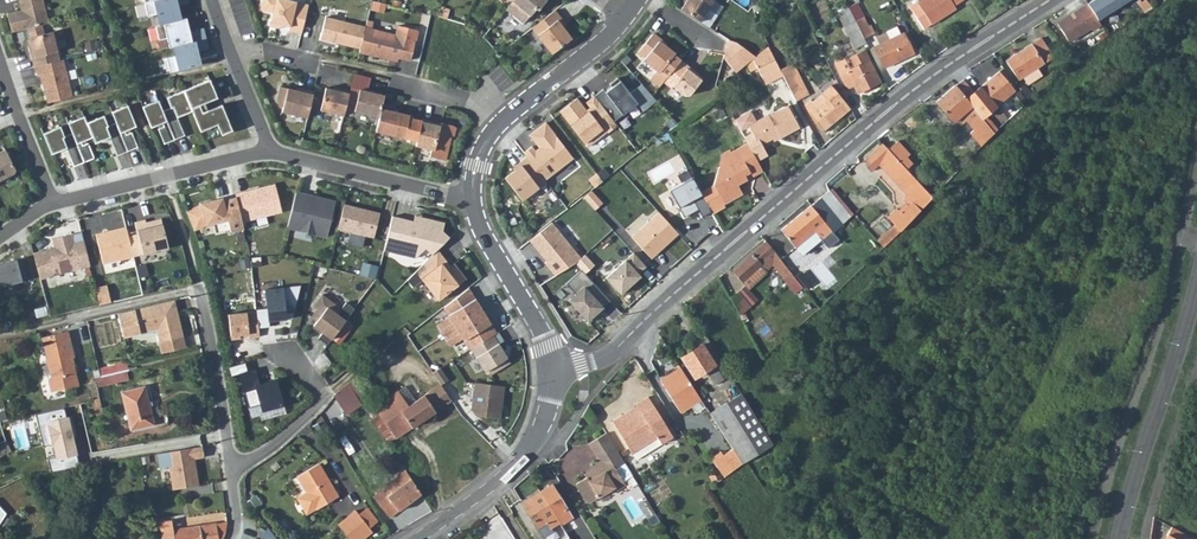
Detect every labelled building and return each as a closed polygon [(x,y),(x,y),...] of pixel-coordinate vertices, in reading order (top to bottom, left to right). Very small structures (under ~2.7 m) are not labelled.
[(48,24),(42,0),(18,0),(19,2),(20,2),(22,10),(5,14),(10,33),(27,29),(41,25),(48,24)] [(173,7),(188,3),(187,0),(155,0),(144,3),(147,16),(152,15),(155,25),(176,20),(173,7)] [(260,9),(273,12),(270,20),(289,25),(288,31),(300,34),(308,5),(290,0),(263,0),(260,9)] [(511,1),(504,10),(522,24),(535,9),(537,11),(546,0),(512,0),(511,1)] [(680,9),(699,22),(713,0),(686,0),(680,9)] [(724,4),(718,0),(715,0),(703,20),(711,26),(724,4)] [(919,6),(912,10),(924,30),(955,11),(953,8),(964,0),(924,0),(918,4),(919,6)] [(1087,4),(1097,20),(1127,0),(1092,0),(1087,4)] [(1140,0),(1138,0),(1136,1),(1139,5),(1144,13),(1152,8),(1147,0),(1145,0),(1141,2),(1140,0)] [(849,8),(864,40),(876,35),(871,25),(868,26),(857,4),(849,8)] [(1087,4),(1055,24),(1068,43),(1089,29),(1090,32),(1100,25),(1097,20),(1087,4)] [(867,45),(864,40),(849,8),(837,14),(855,50),(867,45)] [(565,24),(554,10),(531,28),(551,54),(570,39),(561,28),(565,24)] [(319,39),(359,49),(364,28),(364,26),(324,17),(319,39)] [(184,33),(181,19),(176,20),(155,25),(150,27),(154,40),(163,38),(166,48),(169,47),(201,39),(198,30),(184,33)] [(34,67),(59,60),(52,32),(43,34),(41,25),(27,29),(29,37),(30,44),(28,45),(33,67),(34,67)] [(359,49),(358,52),(396,61),(397,57),(410,60),(417,30),(397,25),(395,35),(364,28),(359,49)] [(658,72),(673,54),(664,46),(658,41),(660,40),(652,34),(637,52),(644,58),(643,59),(658,72)] [(913,55),(904,34),(875,47),(884,68),(913,55)] [(203,49),(201,39),(169,47),(171,56),(162,59),(166,74),(196,66),(192,52),(203,49)] [(1053,59),(1041,40),(1007,61),(1019,80),(1053,59)] [(768,47),(752,60),(765,85),(782,76),(768,47)] [(835,66),(840,75),(846,89),(853,86),(854,88),(860,85),(862,91),(878,83),(863,53),(835,66)] [(59,60),(34,67),(37,76),(40,76),(47,103),(72,97),(62,60),(59,60)] [(688,66),(680,60),(662,82),(670,88),(672,86),(683,96),(688,95),(702,78),(693,71),(691,73),(686,69),(688,66)] [(805,97),(792,71),(782,76),(795,101),(805,97)] [(1015,92),(999,73),(967,100),(982,119),(1015,92)] [(378,117),(380,108),(384,95),(366,91),(370,77),(353,74),(349,91),(344,109),(378,117)] [(602,89),(593,96),(613,121),(636,103),(617,78),(608,84),(611,87),(605,92),(602,89)] [(209,80),(183,90),(191,111),(200,132),(217,125),(221,135),(231,131),(221,106),(203,113),(200,105),(217,99),(209,80)] [(306,118),(313,92),(303,89),(302,92),(295,90),(279,86),(276,99),(279,106),(282,107),(281,112),(306,118)] [(816,108),(810,101),(803,105),(810,117),(823,132),(849,109),(830,86),(821,94),(826,100),(816,108)] [(956,86),(936,102),(953,123),(958,119),(962,116),(965,120),(974,129),(970,133),(981,146),(994,134),(986,124),(982,119),(967,100),(956,86)] [(344,109),(349,91),(339,89),(339,91),(325,88),(319,110),(343,116),(344,109)] [(162,111),(174,140),(183,136),(176,117),(191,111),(183,90),(165,97),(170,108),(162,111)] [(613,121),(593,96),(585,102),(590,109),(586,112),(576,98),(559,111),(586,147),(606,132),(607,133),(616,126),(613,121)] [(141,107),(150,128),(161,123),(162,127),(157,129),(163,144),(174,140),(162,111),(157,100),(141,107)] [(124,131),(135,126),(126,105),(111,112),(115,123),(127,152),(137,147),(131,132),(126,134),(124,131)] [(408,115),(380,108),(378,117),(375,131),(416,141),(421,121),(408,117),(408,115)] [(770,116),(749,127),(753,135),(746,139),(748,144),(759,162),(770,157),(764,146),(781,137),(783,139),(801,129),(790,108),(771,118),(770,116)] [(86,123),(83,116),(67,123),(71,133),(83,162),(94,158),(87,143),(82,145),(81,142),(91,137),(86,123)] [(117,156),(127,152),(115,123),(107,126),(103,116),(86,123),(91,137),(94,143),(109,137),(117,156)] [(431,120),(421,118),(421,121),(416,141),(415,146),(433,150),(439,126),(430,123),(431,120)] [(995,127),(990,121),(986,124),(994,134),(996,131),(994,127),(995,127)] [(572,158),(544,122),(528,135),(539,149),(535,152),(530,146),(522,152),(526,157),(544,180),(572,158)] [(74,166),(83,162),(71,133),(63,137),(59,126),(42,133),(50,154),(66,148),(74,166)] [(748,144),(732,152),(731,149),(725,152),(714,184),(705,189),(712,201),(721,196),(726,204),(743,194),(738,185),(747,180),(745,176),(751,172),(754,177),(764,171),(759,162),(748,144)] [(881,176),(898,161),(890,152),(882,144),(859,166),(868,175),(875,170),(881,176)] [(904,156),(895,147),(890,152),(898,161),(904,156)] [(0,151),(0,180),(13,173),(15,170),(4,149),(0,151)] [(544,180),(526,157),(518,163),(520,166),(514,170),(504,178),(521,200),(545,182),(544,180)] [(903,196),(905,201),(902,204),(906,210),(897,220),(892,214),(884,221),(897,235),(932,197),(898,161),(881,176),(895,190),(896,189),(903,196)] [(689,169),(679,174),(683,182),(670,189),(685,216),(700,208),(695,198),(703,193),(702,191),(689,169)] [(2,180),(4,184),(20,175),(18,171),(2,180)] [(234,194),(236,203),(241,221),(280,211),(273,185),(263,187),(264,189),(245,194),(244,191),(234,194)] [(712,201),(705,189),(702,191),(703,193),(714,214),(727,206),(726,204),(721,196),(712,201)] [(830,210),(839,203),(829,191),(820,198),(830,210)] [(294,192),(286,227),(300,230),(301,225),(315,228),(314,233),(326,236),(334,202),(294,192)] [(820,198),(811,206),(833,233),(842,224),(830,210),(820,198)] [(241,221),(236,203),(224,206),(222,200),(212,203),(211,200),(199,203),(200,206),(186,212),(193,231),(205,226),(227,221),(230,232),(243,229),(241,221)] [(355,207),(343,204),(337,229),(373,238),(379,213),(369,210),(369,212),(354,209),(355,207)] [(811,206),(781,231),(795,248),(815,233),(817,235),(823,229),(826,232),(823,235),(830,242),(836,237),(833,233),(811,206)] [(659,213),(631,237),(650,259),(678,234),(659,213)] [(418,223),(401,218),(393,253),(414,258),(424,248),(431,255),(436,249),(448,238),(441,230),(443,222),(420,217),(418,223)] [(137,234),(128,236),(133,257),(167,248),(160,219),(144,223),(143,219),(134,222),(137,234)] [(125,227),(95,234),(102,264),(133,257),(128,236),(125,227)] [(525,239),(519,230),(513,234),(520,243),(525,239)] [(81,233),(53,240),(55,249),(56,253),(52,254),(51,250),(33,254),(40,279),(89,267),(81,233)] [(733,273),(744,288),(730,300),(740,316),(750,308),(754,313),(760,308),(747,291),(765,276),(765,273),(773,265),(793,290),(800,284),(767,242),(733,273)] [(431,255),(407,279),(413,288),(422,281),(437,300),(465,279),(453,265),(446,270),(441,264),(445,260),(436,249),(431,255)] [(645,266),(633,253),(605,278),(620,295),(640,277),(637,273),(645,266)] [(25,260),(0,266),(0,287),(31,280),(25,260)] [(581,269),(565,283),(575,295),(568,300),(589,323),(604,309),(602,307),(609,301),(581,269)] [(106,286),(95,289),(99,305),(110,303),(106,286)] [(255,309),(256,311),(258,327),(269,326),(268,321),(286,319),(285,315),(293,314),(299,286),(264,289),(266,308),(255,309)] [(322,294),(313,306),(317,308),(310,317),(316,321),(312,326),(322,332),(317,338),(326,345),(354,308),(345,302),(340,308),(322,294)] [(723,299),(721,295),(708,303),(710,306),(723,299)] [(182,299),(125,312),(130,337),(165,329),(168,342),(191,337),(182,299)] [(248,338),(258,337),(258,327),(256,311),(227,314),(230,340),(239,338),(239,335),(247,334),(248,338)] [(1060,343),(1065,347),(1073,339),(1074,340),(1085,327),(1079,321),(1060,343)] [(73,343),(70,331),(44,337),(49,360),(47,360),(49,368),(51,368),(53,376),(51,377),(49,382),(52,390),(80,384),(74,357),(76,357),(74,346),(65,348),(65,344),(73,343)] [(485,374),(491,375),(510,363),(498,343),(503,341),(498,332),(470,349),(485,374)] [(168,342),(171,352),(194,347),(191,337),(168,342)] [(730,377),(708,341),(702,345),(724,381),(730,377)] [(715,386),(724,381),(702,345),(681,358),(695,379),(706,372),(715,386)] [(1051,363),(1046,357),(1039,364),(1045,369),(1051,363)] [(97,365),(100,377),(128,371),(133,370),(130,358),(97,365)] [(244,362),(226,367),(229,376),(237,374),(246,407),(261,403),(264,411),(282,405),(276,382),(258,387),(253,369),(246,371),(244,362)] [(681,370),(660,383),(680,414),(701,401),(681,370)] [(130,380),(128,371),(100,377),(100,378),(97,379),(98,386),(130,380)] [(387,443),(396,437),(375,406),(357,379),(349,383),(349,384),(361,402),(387,443)] [(392,395),(402,409),(424,394),(414,380),(392,395)] [(474,382),(471,409),(476,415),(500,419),(505,386),(474,382)] [(349,384),(336,396),(346,412),(361,402),(349,384)] [(451,400),(440,384),(424,394),(402,409),(392,395),(375,406),(396,437),(451,400)] [(10,419),(1,387),(0,387),(0,421),(10,419)] [(155,424),(146,387),(123,392),(132,430),(155,424)] [(709,413),(742,464),(773,445),(740,393),(709,413)] [(635,405),(636,406),(612,422),(636,461),(673,438),(648,397),(635,405)] [(586,478),(575,485),(587,505),(614,488),(616,491),(626,485),(624,482),(632,478),(604,434),(588,444),(599,463),(591,467),(594,472),(586,478)] [(7,440),(5,441),(0,444),(0,457),(13,450),(7,440)] [(168,467),(171,491),(199,487),(196,472),(200,471),(198,459),(204,458),(202,447),(169,452),(171,467),(168,467)] [(339,496),(320,463),(297,476),(302,486),(313,503),(316,509),(339,496)] [(591,467),(582,472),(586,478),(594,472),(591,467)] [(21,470),(0,479),(0,488),(24,476),(21,470)] [(405,470),(385,486),(386,487),(377,494),(374,491),(371,494),(390,518),(421,494),(405,470)] [(31,482),(27,475),(26,475),(24,476),(0,488),(0,497),(31,482)] [(313,503),(302,486),(295,491),(294,495),(302,507),(306,507),(313,503)] [(541,492),(561,525),(571,519),(552,486),(541,492)] [(561,525),(541,492),(522,504),(538,528),(542,534),(547,531),(552,538),(555,535),(558,538),(570,538),(561,525)] [(379,521),(368,507),(359,514),(370,528),(379,521)] [(372,532),(370,528),(359,514),(356,510),(338,524),(349,538),(362,538),(372,532)] [(224,536),(225,523),(172,531),(170,520),(150,523),(158,529),(161,538),(222,538),(224,536)] [(265,525),(256,538),(276,538),(265,525)] [(1171,526),(1165,538),(1196,538),(1171,526)] [(149,528),(139,529),(140,535),(116,538),(151,538),(150,534),(149,528)]
